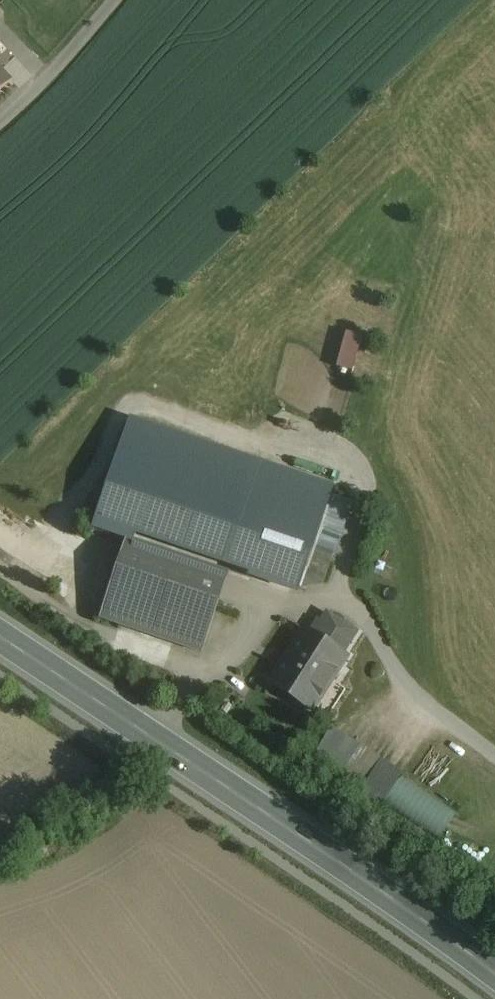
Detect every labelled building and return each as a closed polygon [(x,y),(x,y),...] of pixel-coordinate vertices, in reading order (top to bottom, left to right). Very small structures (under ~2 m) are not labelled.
[(10,81),(0,71),(0,91),(10,81)] [(349,503),(166,440),(145,502),(261,541),(261,542),(262,542),(250,576),(274,584),(274,583),(297,591),(303,574),(311,551),(331,557),(349,503)] [(238,581),(137,545),(109,623),(210,659),(238,581)] [(331,557),(311,551),(303,574),(323,581),(331,557)] [(356,634),(330,618),(316,639),(343,656),(356,634)] [(305,632),(274,681),(312,705),(328,679),(334,682),(348,659),(343,656),(316,639),(305,632)] [(401,779),(406,771),(333,727),(312,762),(383,805),(386,800),(444,836),(458,813),(401,779)]
